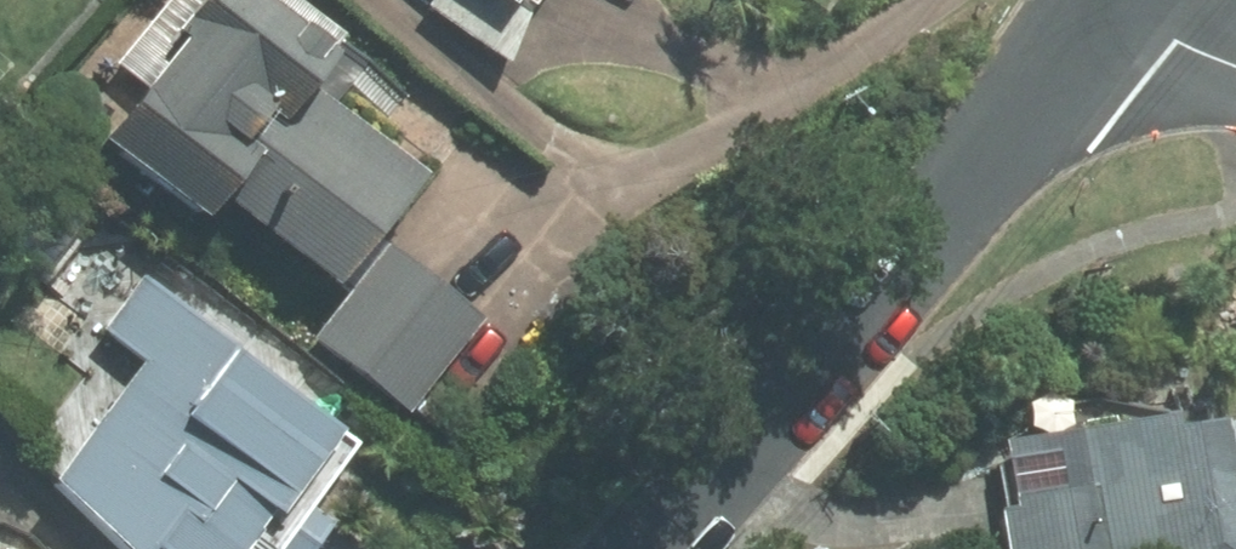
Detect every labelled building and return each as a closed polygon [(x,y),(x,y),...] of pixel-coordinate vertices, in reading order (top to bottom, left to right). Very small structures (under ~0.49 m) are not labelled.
[(234,0),(188,0),(76,144),(178,223),(195,200),(323,299),(413,184),(285,85),(307,57),(234,0)] [(389,421),(468,323),(375,249),(296,347),(389,421)] [(133,282),(92,335),(133,365),(39,488),(120,548),(294,548),(310,528),(289,512),(343,440),(133,282)] [(1008,434),(1018,498),(998,500),(1005,548),(1139,548),(1157,546),(1157,548),(1227,548),(1206,405),(1118,418),(1115,394),(1048,404),(1052,428),(1008,434)]
